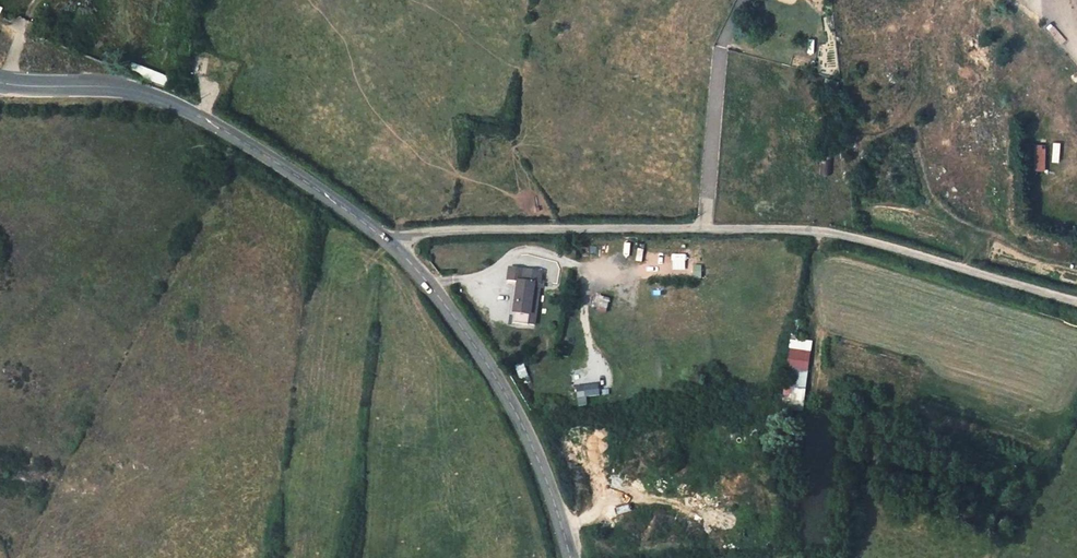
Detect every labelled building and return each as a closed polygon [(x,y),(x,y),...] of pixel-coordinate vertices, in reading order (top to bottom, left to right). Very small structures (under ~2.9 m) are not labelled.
[(1052,26),(1047,31),(1061,46),(1066,41),(1052,26)] [(806,54),(814,54),(814,40),(806,40),(806,54)] [(837,81),(825,78),(823,87),(837,91),(838,87),(837,81)] [(1034,145),(1033,172),(1045,173),(1046,146),(1034,145)] [(832,147),(823,146),(821,175),(830,176),(830,172),(832,147)] [(841,148),(832,147),(830,172),(840,173),(841,148)] [(664,250),(664,263),(686,263),(686,251),(664,250)] [(702,266),(694,265),(692,278),(700,279),(702,266)] [(515,281),(520,281),(516,314),(514,313),(513,322),(528,324),(529,313),(534,283),(541,284),(543,272),(509,267),(507,280),(515,281)] [(520,281),(515,281),(511,313),(514,313),(516,314),(520,281)] [(541,284),(534,283),(529,313),(537,314),(541,284)] [(608,301),(596,296),(592,308),(604,312),(608,301)] [(807,346),(789,342),(778,393),(796,394),(807,346)] [(518,378),(526,376),(524,365),(515,368),(518,378)] [(577,405),(587,404),(586,396),(599,395),(598,383),(575,385),(577,405)] [(617,514),(630,510),(628,504),(615,507),(617,514)]
